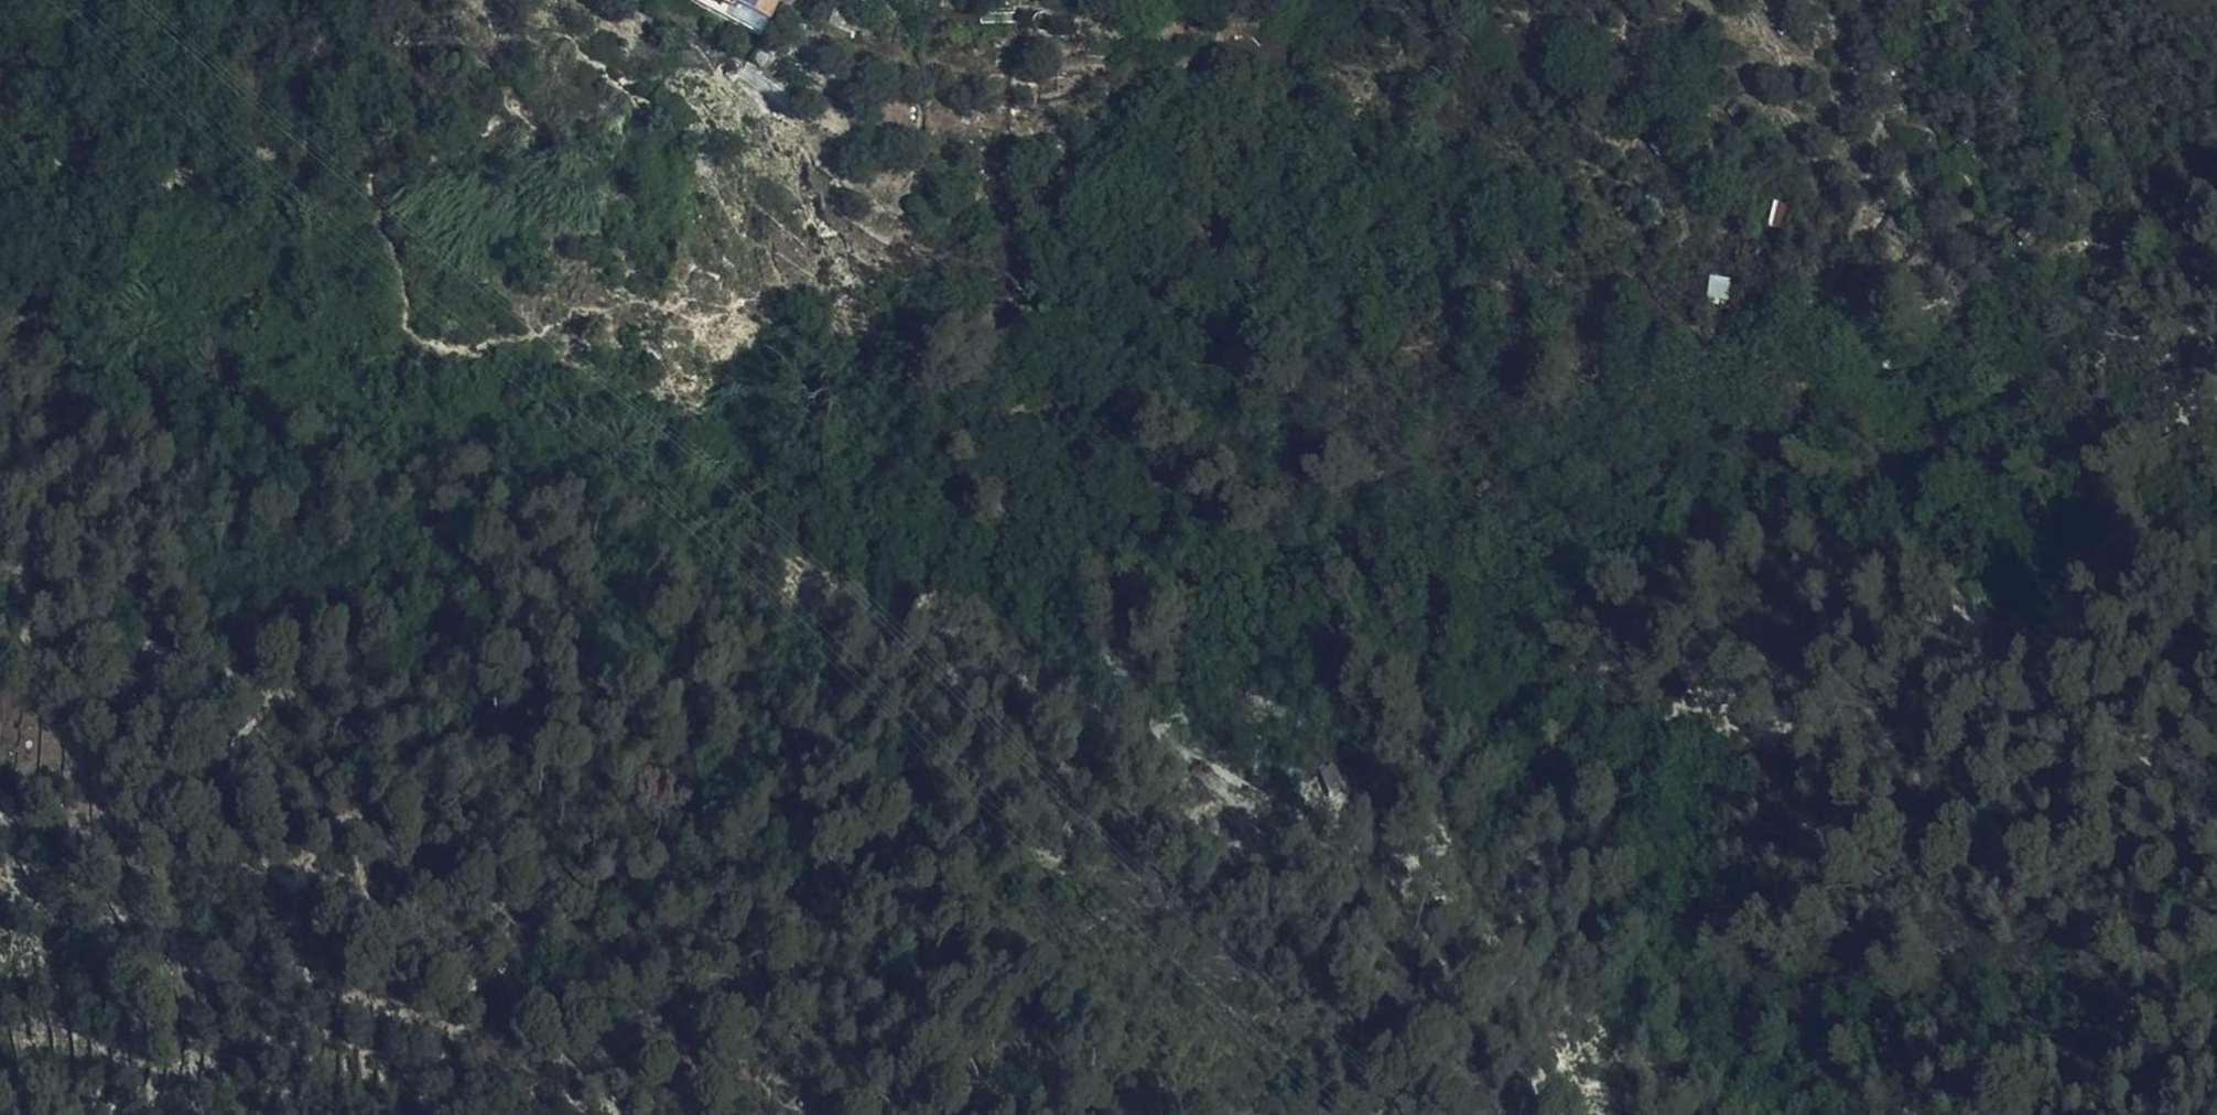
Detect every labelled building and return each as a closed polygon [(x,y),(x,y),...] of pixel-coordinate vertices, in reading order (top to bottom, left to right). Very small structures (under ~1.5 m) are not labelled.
[(748,10),(753,0),(730,0),(748,10)] [(769,21),(778,0),(753,0),(748,10),(769,21)]
